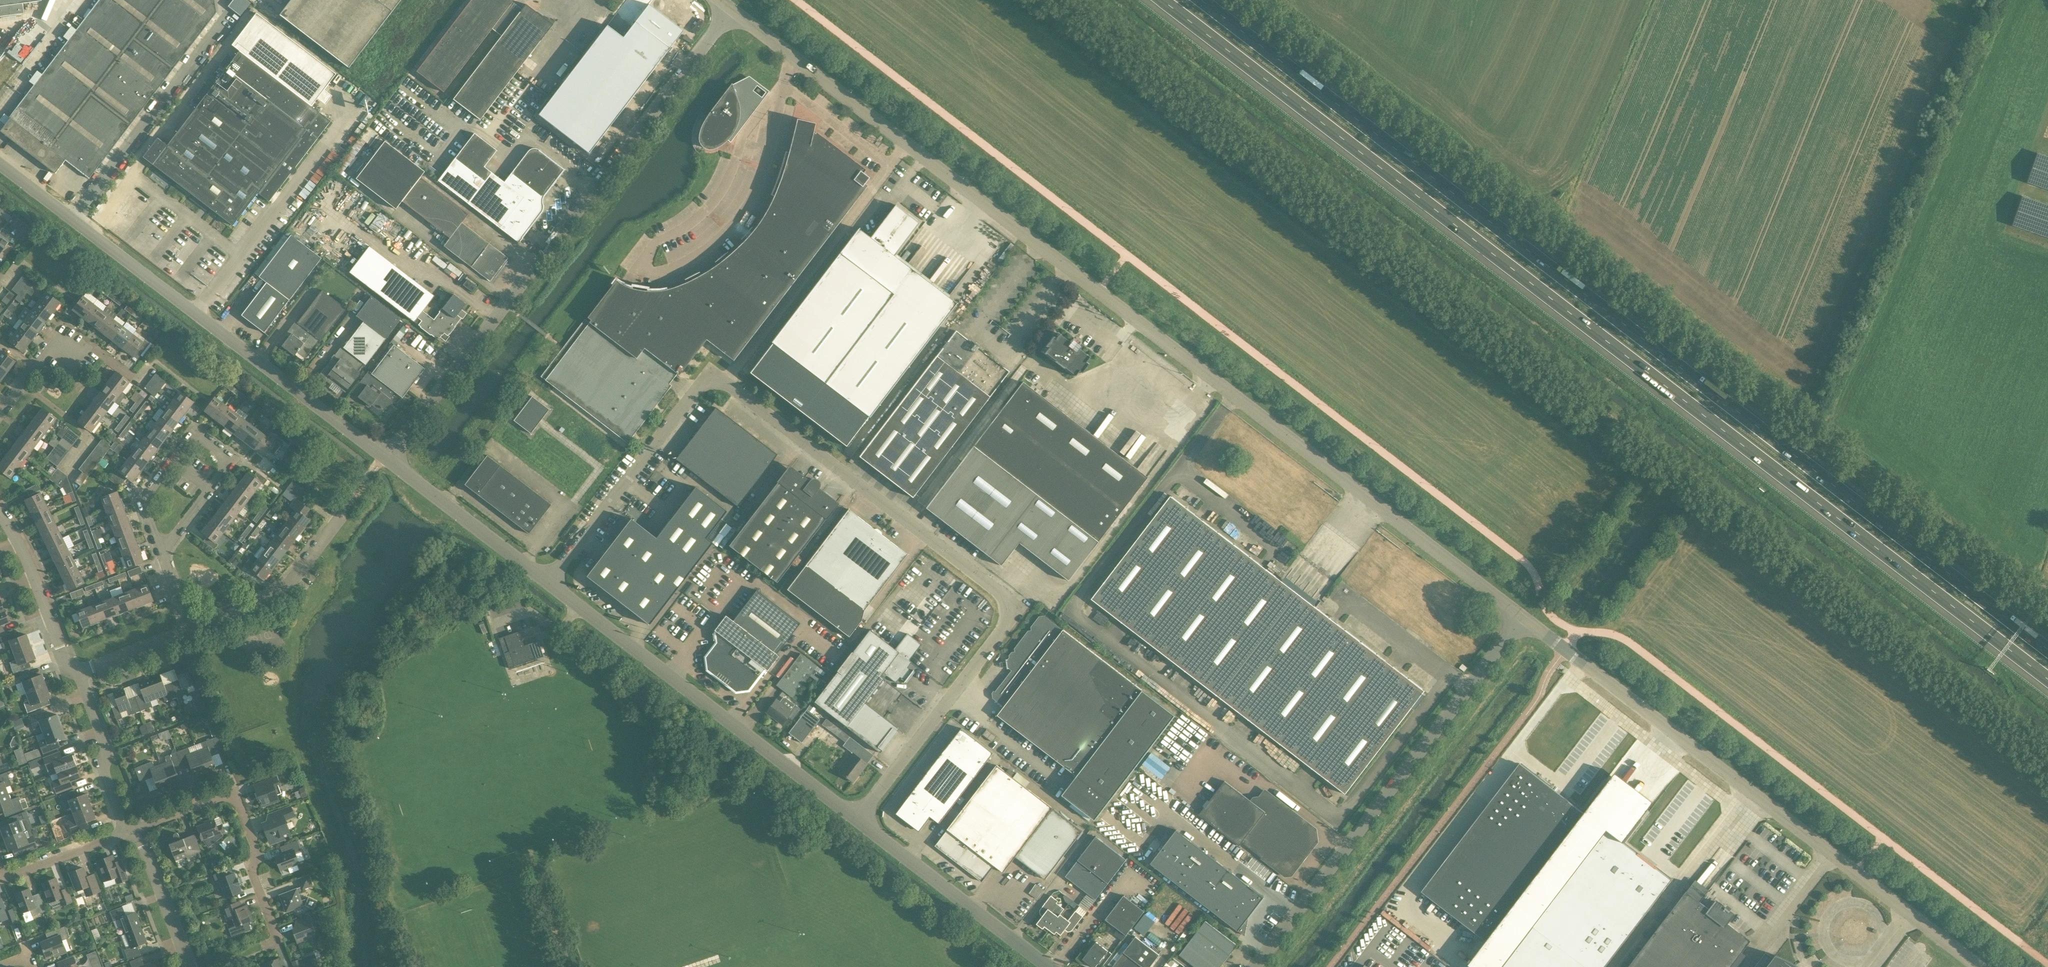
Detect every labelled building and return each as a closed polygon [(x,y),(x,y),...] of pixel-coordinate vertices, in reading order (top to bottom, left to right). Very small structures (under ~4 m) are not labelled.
[(23,16),(22,6),(41,3),(40,0),(0,0),(0,19),(23,16)] [(10,118),(1,131),(56,173),(66,160),(90,179),(90,178),(216,13),(214,0),(99,0),(9,117),(10,118)] [(245,0),(232,0),(227,7),(239,16),(249,3),(245,0)] [(279,15),(348,67),(400,0),(291,0),(279,15)] [(513,0),(471,0),(416,71),(443,92),(491,30),(511,3),(513,0)] [(521,10),(511,3),(491,30),(500,37),(521,10)] [(521,10),(500,37),(453,99),(480,120),(553,25),(526,4),(521,10)] [(652,6),(649,4),(623,37),(607,25),(539,114),(589,153),(678,38),(675,36),(679,31),(650,9),(652,6)] [(167,145),(158,138),(143,157),(153,165),(153,164),(233,226),(258,193),(269,201),(330,121),(240,51),(211,89),(205,84),(192,101),(198,105),(167,145)] [(733,88),(732,86),(731,85),(722,96),(720,100),(713,109),(707,118),(706,119),(705,121),(704,122),(703,124),(702,127),(701,130),(700,132),(700,133),(699,135),(699,136),(699,137),(699,138),(699,139),(699,140),(700,142),(700,143),(701,144),(701,145),(702,146),(703,146),(704,147),(705,148),(706,148),(707,149),(709,149),(710,149),(711,149),(712,149),(713,149),(715,148),(716,148),(717,147),(718,146),(721,144),(723,143),(724,142),(726,140),(728,138),(731,135),(733,132),(734,129),(736,126),(737,124),(737,123),(737,121),(738,119),(738,117),(738,115),(738,113),(738,110),(738,107),(738,104),(737,102),(737,100),(736,98),(736,95),(735,92),(734,90),(733,88)] [(785,164),(784,168),(782,174),(779,183),(777,188),(775,194),(773,197),(772,200),(769,205),(766,212),(763,216),(761,220),(758,223),(757,226),(754,229),(751,233),(749,235),(745,239),(741,243),(737,248),(732,252),(728,255),(724,259),(719,263),(715,266),(710,269),(706,272),(702,274),(696,277),(692,279),(690,281),(686,282),(683,284),(677,286),(674,287),(670,288),(665,290),(663,290),(660,291),(656,291),(653,291),(650,291),(646,291),(642,290),(639,290),(635,289),(630,288),(627,287),(621,284),(616,280),(587,317),(591,320),(589,322),(589,323),(545,380),(627,443),(671,385),(706,340),(733,361),(867,186),(864,184),(869,178),(863,173),(865,170),(813,130),(815,123),(796,119),(795,124),(794,130),(792,137),(791,142),(788,154),(786,160),(785,164)] [(438,181),(519,243),(542,212),(543,209),(544,206),(543,202),(543,199),(544,196),(564,170),(539,150),(536,149),(533,148),(530,149),(528,151),(504,182),(484,167),(497,151),(474,133),(438,181)] [(395,209),(401,201),(420,177),(424,172),(385,141),(356,178),(395,209)] [(2037,153),(2027,183),(2047,190),(2047,157),(2037,153)] [(401,201),(449,238),(451,240),(463,224),(462,222),(468,214),(420,177),(401,201)] [(2022,196),(2012,225),(2047,238),(2047,205),(2022,196)] [(858,231),(772,343),(749,373),(845,446),(954,304),(893,258),(920,224),(896,205),(870,240),(858,231)] [(19,237),(28,226),(22,221),(14,233),(19,237)] [(463,224),(451,240),(449,238),(443,246),(490,281),(508,258),(463,224)] [(9,241),(6,238),(9,234),(9,232),(4,228),(0,232),(0,253),(9,241)] [(264,333),(289,300),(321,258),(291,235),(288,238),(284,235),(254,273),(266,282),(241,315),(264,333)] [(418,325),(438,340),(440,337),(445,341),(448,336),(447,336),(464,314),(460,311),(466,304),(453,294),(433,320),(422,311),(434,296),(369,246),(349,272),(414,322),(418,317),(422,320),(418,325)] [(19,280),(31,288),(34,283),(23,274),(19,280)] [(473,293),(477,287),(467,279),(463,285),(473,293)] [(31,288),(19,280),(16,285),(27,293),(31,288)] [(95,281),(92,284),(100,290),(103,286),(95,281)] [(20,302),(27,293),(16,285),(12,290),(18,295),(15,299),(20,302)] [(107,290),(105,294),(112,300),(115,296),(107,290)] [(320,341),(345,308),(322,290),(297,322),(296,321),(288,331),(291,333),(281,346),(294,356),(297,352),(304,358),(318,340),(320,341)] [(9,291),(6,296),(5,295),(1,300),(7,304),(14,295),(9,291)] [(38,302),(53,313),(60,303),(46,292),(38,302)] [(350,382),(358,372),(364,363),(365,364),(401,319),(371,296),(367,294),(364,299),(367,301),(356,316),(363,321),(343,347),(342,346),(335,355),(334,354),(331,358),(332,359),(320,375),(331,384),(333,382),(345,391),(351,383),(350,382)] [(83,317),(94,304),(84,296),(73,310),(83,317)] [(119,305),(122,302),(115,296),(112,300),(119,305)] [(31,309),(37,303),(33,300),(27,306),(31,309)] [(31,311),(45,323),(53,313),(38,302),(31,311)] [(17,307),(12,303),(7,309),(12,312),(17,307)] [(94,304),(83,317),(93,325),(103,311),(94,304)] [(127,305),(124,309),(132,315),(135,311),(127,305)] [(3,314),(8,318),(12,312),(7,309),(3,314)] [(23,321),(38,332),(45,323),(31,311),(23,321)] [(103,311),(93,325),(103,332),(113,319),(103,311)] [(139,320),(142,317),(135,311),(132,315),(139,320)] [(113,319),(103,332),(113,340),(123,326),(113,319)] [(16,331),(30,342),(38,332),(23,321),(16,331)] [(123,326),(113,340),(122,348),(133,334),(123,326)] [(859,456),(912,497),(966,427),(1009,371),(981,350),(977,347),(978,347),(977,345),(975,344),(974,344),(972,345),(968,342),(968,341),(955,330),(859,456)] [(30,342),(16,331),(8,341),(23,352),(30,342)] [(133,334),(122,348),(133,355),(136,350),(141,354),(149,343),(145,340),(143,342),(133,334)] [(1059,334),(1055,339),(1053,337),(1045,346),(1048,348),(1044,353),(1074,376),(1078,371),(1081,374),(1088,364),(1085,362),(1089,357),(1079,349),(1081,346),(1072,339),(1070,342),(1059,334)] [(394,344),(372,372),(371,373),(394,392),(396,393),(402,398),(424,369),(394,344)] [(8,371),(15,361),(1,350),(0,352),(0,365),(8,371)] [(389,398),(394,392),(371,373),(372,372),(369,370),(359,383),(365,387),(358,397),(370,406),(373,403),(386,412),(394,402),(389,398)] [(108,381),(122,392),(130,382),(116,371),(108,381)] [(152,378),(162,386),(166,381),(155,373),(152,378)] [(148,383),(159,391),(162,386),(152,378),(148,383)] [(122,392),(108,381),(101,391),(114,402),(122,392)] [(226,382),(224,385),(231,391),(234,388),(226,382)] [(1067,581),(1097,542),(1147,477),(1022,382),(973,446),(955,469),(925,508),(1000,566),(1018,543),(1067,581)] [(159,391),(148,383),(144,388),(155,396),(159,391)] [(93,401),(107,411),(114,402),(101,391),(93,401)] [(239,391),(236,395),(244,401),(247,397),(239,391)] [(172,402),(186,412),(194,402),(180,392),(172,402)] [(144,397),(141,395),(136,402),(139,405),(144,397)] [(515,420),(533,433),(551,408),(534,395),(515,420)] [(215,418),(225,405),(215,397),(205,411),(215,418)] [(251,406),(254,403),(247,397),(244,401),(251,406)] [(107,411),(93,401),(86,411),(99,421),(107,411)] [(149,404),(146,401),(140,409),(144,411),(149,404)] [(130,410),(133,412),(139,405),(136,402),(130,410)] [(165,412),(178,422),(186,412),(172,402),(165,412)] [(225,405),(215,418),(225,426),(235,412),(237,410),(235,409),(233,411),(225,405)] [(259,406),(256,410),(264,416),(266,412),(259,406)] [(706,483),(709,479),(746,431),(715,407),(675,459),(706,483)] [(56,418),(43,408),(35,418),(48,428),(56,418)] [(134,416),(138,419),(144,411),(140,409),(134,416)] [(99,421),(86,411),(78,421),(92,431),(99,421)] [(178,422),(165,412),(157,421),(167,429),(171,432),(178,422)] [(234,433),(245,420),(235,412),(225,426),(234,433)] [(271,421),(274,418),(266,412),(264,416),(271,421)] [(129,417),(126,415),(120,422),(124,424),(129,417)] [(31,431),(37,436),(41,438),(48,428),(35,418),(27,428),(31,431)] [(245,420),(234,433),(244,441),(252,431),(255,427),(245,420)] [(134,424),(131,421),(125,428),(129,431),(134,424)] [(171,432),(167,429),(157,421),(150,431),(163,442),(171,432)] [(115,429),(118,432),(124,424),(120,422),(115,429)] [(255,427),(252,431),(244,441),(254,448),(264,435),(255,427)] [(41,438),(37,436),(31,431),(27,428),(20,438),(33,448),(41,438)] [(80,436),(69,428),(66,433),(76,441),(80,436)] [(119,436),(123,438),(129,431),(125,428),(119,436)] [(295,429),(292,433),(300,439),(303,435),(302,434),(295,429)] [(163,442),(150,431),(142,441),(156,452),(163,442)] [(746,431),(709,479),(706,483),(737,507),(777,455),(746,431)] [(113,432),(107,439),(110,442),(116,434),(113,432)] [(76,441),(66,433),(62,438),(72,446),(76,441)] [(264,435),(254,448),(264,456),(268,451),(273,455),(281,444),(276,440),(275,442),(264,435)] [(33,448),(20,438),(12,447),(26,458),(33,448)] [(58,443),(69,451),(72,446),(62,438),(58,443)] [(111,446),(102,439),(98,444),(107,451),(110,448),(111,446)] [(113,451),(119,443),(116,441),(111,446),(110,448),(113,451)] [(156,452),(142,441),(134,451),(148,462),(156,452)] [(54,448),(65,456),(69,451),(58,443),(54,448)] [(94,449),(104,456),(107,451),(98,444),(94,449)] [(5,457),(18,468),(26,458),(12,447),(5,457)] [(51,453),(61,461),(65,456),(54,448),(51,453)] [(115,452),(110,448),(107,453),(111,457),(115,452)] [(90,454),(100,461),(104,456),(94,449),(90,454)] [(148,462),(134,451),(127,461),(141,471),(148,462)] [(61,461),(51,453),(47,458),(57,466),(61,461)] [(87,459),(96,466),(100,461),(90,454),(87,459)] [(551,504),(487,455),(464,484),(528,534),(551,504)] [(11,478),(18,468),(5,457),(0,464),(0,470),(11,478)] [(96,466),(87,459),(83,464),(92,471),(96,466)] [(141,471),(127,461),(119,471),(117,469),(109,479),(120,487),(127,477),(133,482),(141,471)] [(92,471),(83,464),(79,469),(82,472),(88,476),(92,471)] [(838,503),(818,487),(818,486),(819,486),(819,485),(819,484),(818,483),(818,482),(818,481),(817,480),(816,480),(815,479),(814,479),(813,479),(812,479),(811,480),(810,480),(810,481),(789,465),(776,482),(777,482),(728,545),(776,583),(825,519),(826,520),(838,503)] [(54,483),(57,479),(63,472),(58,468),(49,479),(54,483)] [(63,472),(57,479),(54,483),(59,487),(67,477),(68,476),(63,472)] [(88,476),(82,472),(75,482),(81,486),(88,476)] [(240,483),(253,493),(261,483),(248,473),(240,483)] [(304,490),(292,481),(286,489),(298,498),(304,490)] [(38,483),(26,489),(29,495),(41,489),(38,483)] [(232,493),(246,503),(253,493),(240,483),(232,493)] [(656,537),(631,518),(586,576),(649,625),(712,543),(706,538),(727,511),(695,487),(656,537)] [(72,501),(72,502),(76,501),(72,492),(69,493),(69,494),(63,497),(65,504),(72,501)] [(106,510),(122,504),(117,492),(101,498),(106,510)] [(25,501),(26,502),(31,512),(46,504),(40,493),(25,501)] [(246,503),(232,493),(225,503),(238,513),(246,503)] [(1425,691),(1171,496),(1092,599),(1345,794),(1425,691)] [(296,510),(288,520),(302,530),(309,520),(304,516),(309,509),(296,499),(290,506),(296,510)] [(281,503),(278,500),(272,508),(275,510),(281,503)] [(217,512),(227,520),(231,523),(238,513),(225,503),(217,512)] [(36,523),(51,516),(46,504),(31,512),(36,523)] [(110,521),(126,515),(122,504),(106,510),(110,521)] [(89,505),(82,508),(86,517),(90,516),(90,515),(92,514),(89,505)] [(268,508),(264,505),(258,513),(262,515),(268,508)] [(266,515),(270,517),(275,510),(272,508),(266,515)] [(848,509),(805,565),(787,589),(848,636),(861,620),(863,610),(907,554),(881,534),(881,532),(877,528),(874,529),(848,509)] [(210,522),(223,532),(231,523),(227,520),(217,512),(210,522)] [(253,520),(256,523),(262,515),(258,513),(253,520)] [(114,533),(131,527),(126,515),(110,521),(114,533)] [(51,516),(36,523),(41,534),(57,527),(51,516)] [(266,522),(263,520),(257,527),(260,530),(266,522)] [(302,530),(288,520),(281,530),(294,540),(302,530)] [(223,532),(210,522),(202,532),(207,536),(203,541),(214,549),(218,544),(216,542),(223,532)] [(253,527),(249,525),(243,532),(247,535),(253,527)] [(57,527),(41,534),(47,545),(62,538),(57,527)] [(131,527),(114,533),(119,544),(135,538),(131,527)] [(251,534),(255,537),(260,530),(257,527),(251,534)] [(294,540),(281,530),(277,534),(273,531),(269,537),(273,540),(273,539),(287,550),(294,540)] [(238,540),(241,542),(247,535),(243,532),(238,540)] [(52,556),(68,549),(62,538),(47,545),(52,556)] [(135,538),(119,544),(123,556),(139,550),(135,538)] [(245,549),(251,542),(248,539),(242,547),(245,549)] [(266,549),(279,560),(287,550),(273,539),(273,540),(266,549)] [(58,568),(73,560),(68,549),(52,556),(58,568)] [(279,560),(266,549),(258,559),(271,570),(279,560)] [(139,550),(123,556),(128,568),(144,562),(139,550)] [(264,580),(271,570),(258,559),(254,564),(248,560),(241,570),(255,581),(259,576),(264,580)] [(63,579),(79,571),(73,560),(58,568),(63,579)] [(130,577),(142,572),(140,566),(128,571),(130,577)] [(79,571),(63,579),(69,590),(84,583),(79,571)] [(123,593),(129,609),(153,600),(147,584),(123,593)] [(85,594),(82,588),(70,593),(72,599),(85,594)] [(764,669),(766,670),(778,656),(776,654),(800,623),(756,590),(732,621),(725,615),(714,630),(715,631),(716,632),(717,641),(705,657),(706,670),(735,692),(748,690),(764,669)] [(129,609),(123,593),(112,598),(118,614),(129,609)] [(100,602),(106,618),(118,614),(112,598),(100,602)] [(106,618),(100,602),(89,606),(95,623),(106,618)] [(95,623),(89,606),(77,611),(83,627),(95,623)] [(9,622),(5,611),(0,613),(0,625),(9,622)] [(1007,660),(1006,660),(1007,668),(1008,667),(1011,670),(992,696),(1005,706),(998,715),(1077,776),(1062,795),(1095,820),(1176,715),(1063,629),(1062,631),(1042,615),(1032,627),(1028,628),(1029,632),(1016,649),(1012,649),(1012,653),(1007,660)] [(898,729),(864,703),(886,675),(895,683),(899,677),(901,678),(902,677),(906,677),(908,674),(908,670),(909,669),(907,667),(911,662),(909,660),(921,644),(907,633),(895,649),(869,630),(814,702),(846,727),(880,753),(898,729)] [(11,646),(14,653),(31,646),(26,634),(19,637),(17,631),(0,637),(0,638),(4,649),(11,646)] [(533,660),(543,657),(543,656),(538,642),(523,647),(521,639),(519,632),(499,639),(504,653),(509,668),(515,666),(514,666),(533,659),(533,660)] [(1609,647),(1599,640),(1595,645),(1605,653),(1609,647)] [(31,667),(29,661),(35,659),(31,646),(14,653),(17,660),(9,662),(13,673),(31,667)] [(816,666),(800,653),(776,685),(792,698),(816,666)] [(196,675),(190,677),(186,667),(175,671),(178,679),(171,682),(177,697),(188,693),(186,687),(193,685),(195,690),(201,688),(196,675)] [(15,678),(17,684),(21,695),(27,693),(46,686),(41,674),(28,679),(26,674),(15,678)] [(150,680),(156,698),(163,696),(165,702),(177,697),(171,682),(164,684),(161,676),(150,680)] [(135,695),(140,711),(152,706),(150,701),(156,698),(150,680),(139,685),(142,693),(135,695)] [(39,708),(37,703),(50,698),(46,686),(27,693),(31,705),(25,707),(27,712),(39,708)] [(122,718),(120,712),(126,710),(129,715),(140,711),(135,695),(127,698),(124,690),(113,694),(117,705),(111,707),(116,720),(122,718)] [(782,724),(787,717),(792,720),(800,709),(785,697),(782,698),(779,703),(775,700),(766,712),(782,724)] [(788,733),(801,743),(823,715),(809,705),(788,733)] [(33,729),(41,726),(43,733),(61,726),(56,714),(44,718),(42,712),(29,717),(33,729)] [(873,755),(849,737),(830,722),(820,735),(824,739),(831,729),(846,741),(842,746),(853,754),(839,772),(852,782),(873,755)] [(145,724),(141,726),(140,728),(142,735),(148,733),(145,724)] [(56,748),(53,742),(65,738),(61,726),(43,733),(45,739),(38,741),(42,753),(56,748)] [(979,771),(993,753),(962,728),(946,749),(938,759),(897,813),(919,831),(931,816),(940,823),(951,808),(978,773),(979,771)] [(983,734),(992,742),(996,737),(987,729),(983,734)] [(201,743),(203,748),(197,751),(204,769),(214,764),(211,756),(224,751),(219,736),(201,743)] [(177,752),(182,767),(190,765),(193,773),(204,769),(197,751),(190,753),(188,747),(177,752)] [(161,764),(167,782),(178,778),(175,770),(182,767),(177,752),(165,756),(167,762),(161,764)] [(1152,752),(1143,764),(1162,778),(1171,766),(1152,752)] [(57,773),(76,766),(71,754),(59,759),(57,753),(43,758),(47,768),(50,775),(57,773)] [(25,756),(18,759),(20,765),(27,762),(25,756)] [(35,760),(28,763),(31,770),(37,767),(35,760)] [(140,783),(153,778),(156,786),(167,782),(161,764),(154,767),(152,761),(134,768),(140,783)] [(8,762),(0,765),(0,772),(11,768),(8,762)] [(1584,813),(1519,763),(1425,887),(1417,881),(1391,914),(1459,966),(1478,966),(1494,946),(1486,940),(1584,813)] [(1006,772),(997,765),(947,829),(948,829),(935,846),(982,882),(994,865),(1004,872),(1016,857),(1045,879),(1082,831),(1053,808),(1011,776),(1014,773),(1009,769),(1006,772)] [(70,788),(68,782),(80,777),(76,766),(57,773),(60,780),(52,782),(56,793),(70,788)] [(8,794),(5,787),(11,785),(7,772),(0,775),(0,797),(8,794)] [(259,800),(258,800),(258,802),(259,802),(261,807),(279,800),(277,795),(282,793),(279,787),(280,787),(276,776),(265,781),(267,786),(255,791),(259,800)] [(1285,875),(1291,875),(1317,841),(1315,829),(1265,791),(1260,798),(1254,798),(1252,801),(1225,781),(1199,815),(1239,846),(1242,842),(1285,875)] [(65,807),(70,805),(73,812),(91,805),(86,793),(74,798),(71,790),(60,795),(65,807)] [(10,800),(8,794),(0,797),(0,811),(6,808),(9,815),(23,810),(18,797),(10,800)] [(44,802),(47,809),(54,806),(52,799),(44,802)] [(85,828),(83,822),(95,818),(91,805),(73,812),(75,819),(70,821),(72,826),(70,827),(72,833),(85,828)] [(278,811),(281,816),(262,823),(267,836),(270,835),(273,843),(284,839),(282,832),(288,830),(284,820),(294,816),(290,806),(278,811)] [(33,827),(27,810),(11,817),(13,822),(0,827),(5,839),(24,832),(30,829),(33,827)] [(222,824),(216,826),(213,818),(207,821),(208,822),(197,827),(201,839),(213,835),(213,837),(225,832),(222,824)] [(9,851),(22,846),(24,851),(37,846),(30,829),(24,832),(5,839),(9,851)] [(1151,863),(1244,935),(1247,919),(1264,897),(1176,830),(1157,855),(1134,837),(1127,846),(1150,864),(1151,863)] [(1671,880),(1607,830),(1594,847),(1587,843),(1576,857),(1582,862),(1501,966),(1604,966),(1671,880)] [(167,839),(169,844),(168,845),(168,846),(167,846),(167,847),(167,848),(167,849),(167,850),(168,851),(169,852),(170,852),(171,852),(172,852),(175,860),(186,856),(186,857),(200,852),(194,834),(180,839),(178,834),(177,833),(176,833),(175,833),(174,833),(174,834),(173,835),(173,836),(167,839)] [(234,842),(228,836),(223,840),(229,847),(234,842)] [(1096,900),(1126,860),(1096,836),(1065,876),(1096,900)] [(285,845),(288,852),(275,857),(280,870),(288,867),(290,873),(299,870),(296,864),(299,863),(298,862),(304,859),(301,852),(303,851),(299,842),(302,841),(301,839),(285,845)] [(123,868),(117,870),(112,857),(97,862),(105,881),(117,877),(120,882),(127,879),(123,868)] [(100,891),(93,874),(87,877),(83,867),(69,873),(76,891),(83,888),(86,896),(100,891)] [(236,880),(234,873),(227,875),(225,870),(212,875),(215,884),(220,882),(225,897),(241,891),(238,884),(237,884),(236,880)] [(300,886),(297,888),(279,895),(285,913),(305,905),(313,909),(317,901),(308,897),(307,899),(306,899),(301,900),(299,894),(303,892),(302,890),(313,885),(308,874),(297,879),(300,886)] [(42,883),(45,891),(44,891),(50,904),(51,905),(60,901),(62,905),(72,902),(67,888),(60,891),(56,878),(42,883)] [(1035,896),(1042,887),(1036,883),(1030,892),(1035,896)] [(1686,891),(1627,966),(1729,966),(1750,940),(1727,922),(1733,914),(1716,901),(1710,910),(1700,902),(1706,894),(1692,883),(1686,891)] [(41,899),(34,901),(29,888),(15,893),(22,913),(31,910),(33,915),(45,911),(41,899)] [(132,893),(125,896),(127,901),(134,898),(132,893)] [(1065,894),(1063,896),(1065,901),(1069,904),(1072,900),(1065,894)] [(1049,929),(1060,914),(1064,909),(1057,903),(1058,901),(1051,895),(1040,910),(1044,914),(1037,924),(1047,932),(1049,929)] [(1144,911),(1124,895),(1105,919),(1126,935),(1144,911)] [(6,911),(1,899),(0,899),(0,921),(8,918),(10,924),(17,921),(12,909),(6,911)] [(1069,904),(1064,909),(1070,914),(1077,904),(1072,900),(1069,904)] [(222,907),(227,920),(233,917),(236,925),(228,928),(231,936),(250,929),(247,922),(252,920),(246,905),(242,907),(239,901),(222,907)] [(113,921),(119,919),(125,933),(141,927),(139,921),(136,922),(133,912),(126,915),(122,906),(110,911),(113,921)] [(1068,920),(1060,914),(1049,929),(1059,937),(1067,927),(1072,931),(1087,911),(1079,906),(1068,920)] [(73,923),(80,920),(78,913),(72,915),(71,918),(73,923)] [(297,943),(316,935),(309,916),(296,920),(298,927),(292,929),(297,943)] [(1212,926),(1205,921),(1179,955),(1195,966),(1220,966),(1237,945),(1212,926)] [(50,931),(53,938),(40,943),(43,951),(44,951),(46,957),(57,953),(58,955),(66,951),(62,940),(69,938),(64,926),(50,931)] [(141,955),(137,946),(144,943),(141,934),(143,933),(141,927),(125,933),(130,947),(124,950),(128,960),(141,955)] [(1159,955),(1135,936),(1112,966),(1150,966),(1159,955)] [(1098,964),(1102,966),(1112,954),(1096,941),(1083,959),(1093,966),(1095,966),(1098,964)] [(95,951),(86,954),(88,960),(98,957),(95,951)] [(1765,952),(1753,966),(1785,966),(1765,952)] [(73,957),(60,962),(62,966),(77,966),(73,957)] [(154,961),(144,965),(141,957),(129,961),(132,966),(156,966),(154,961)] [(278,958),(263,964),(264,966),(281,966),(278,958)]
